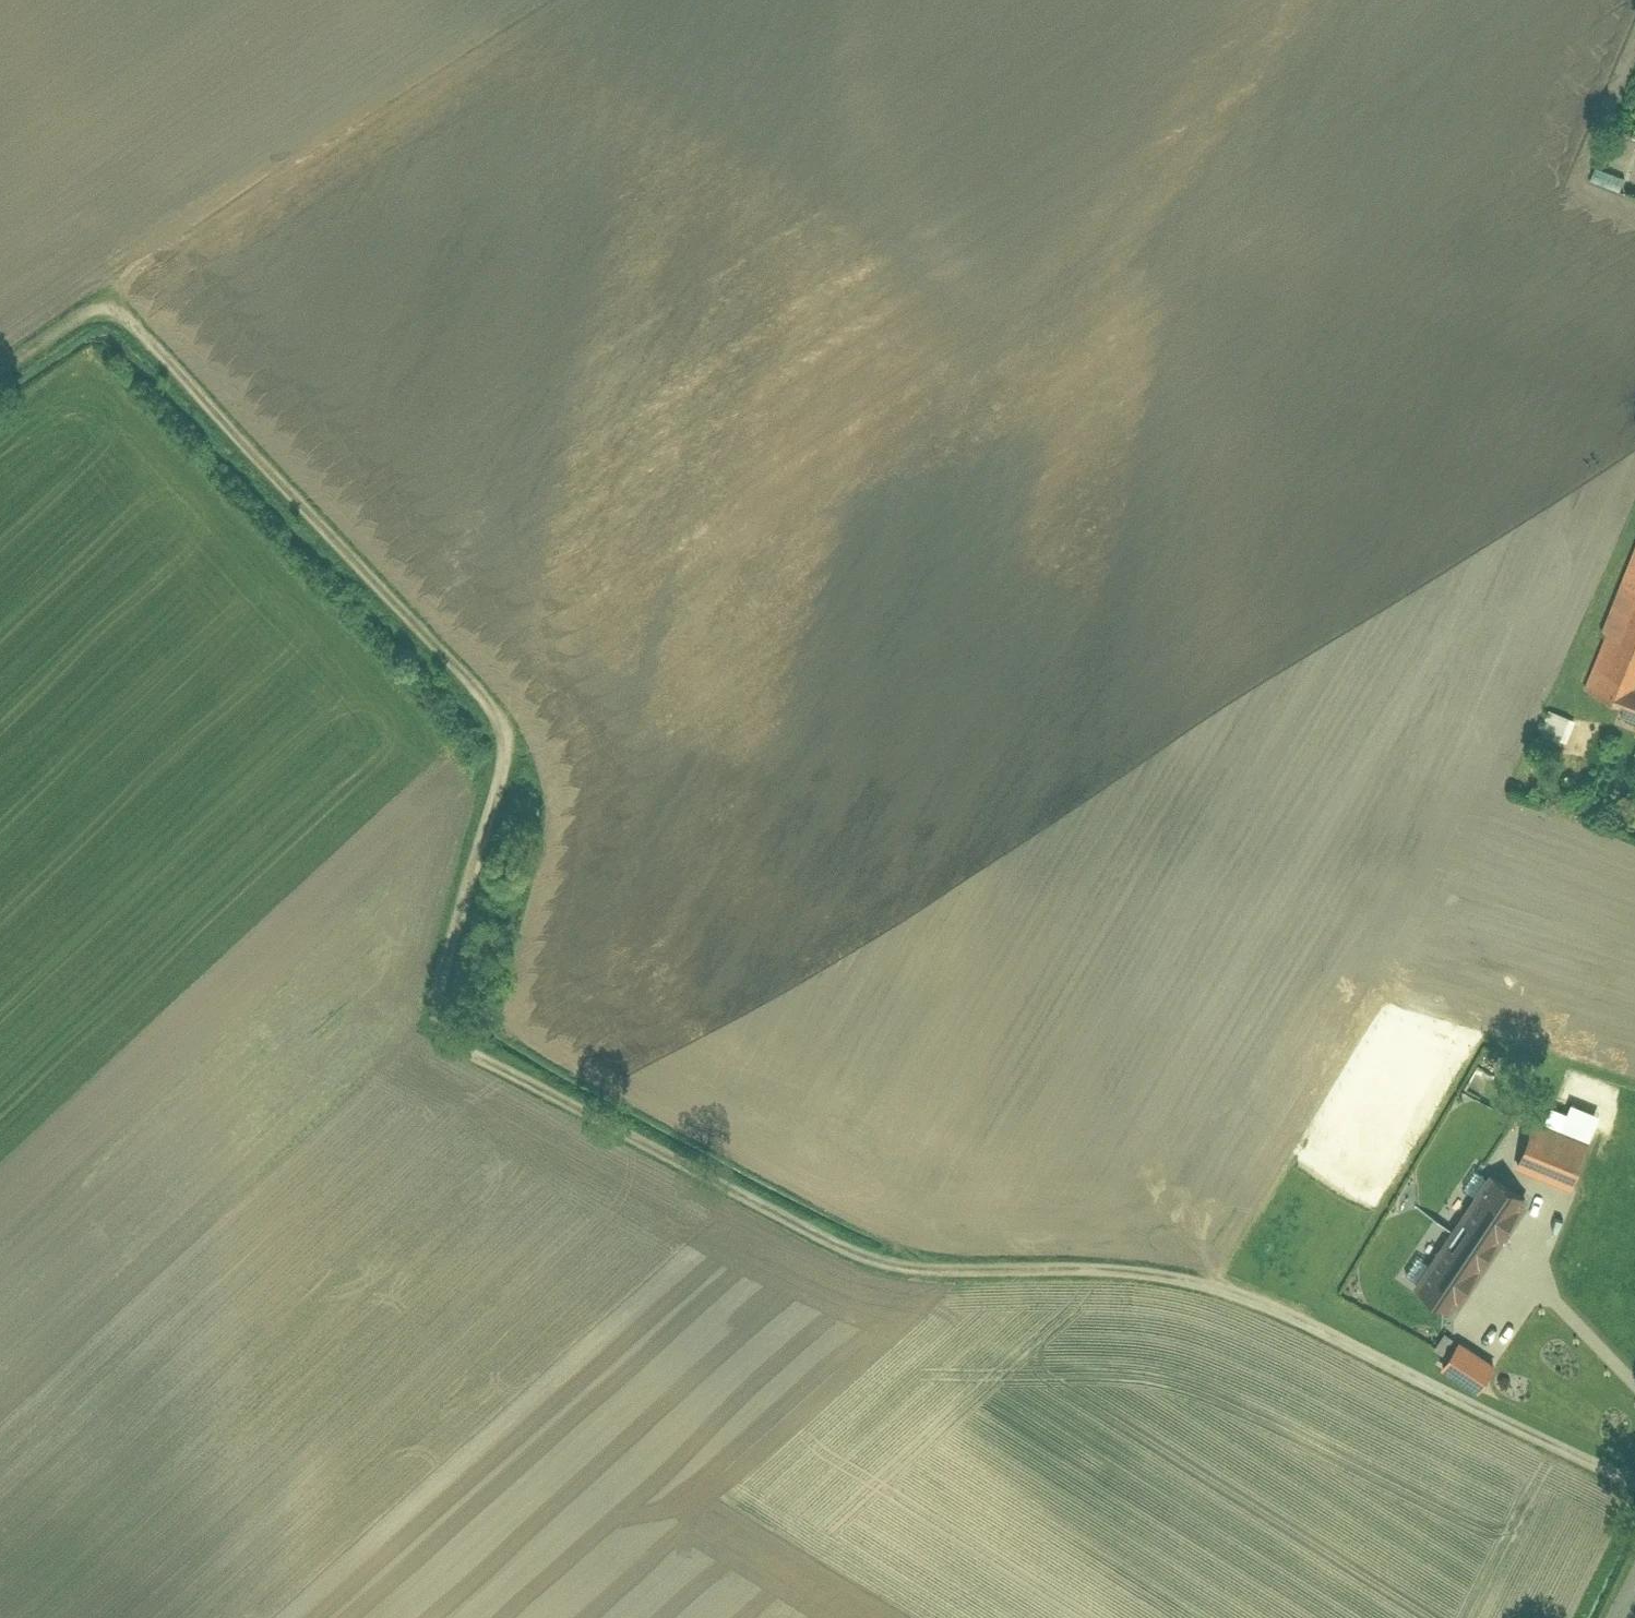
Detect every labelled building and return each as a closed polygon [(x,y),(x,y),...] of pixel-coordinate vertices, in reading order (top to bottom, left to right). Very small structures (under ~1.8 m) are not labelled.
[(1585,688),(1632,706),(1634,699),(1634,562),(1585,688)] [(1536,1131),(1519,1171),(1573,1194),(1589,1153),(1536,1131)] [(1490,1178),(1416,1287),(1458,1315),(1532,1206),(1490,1178)] [(1456,1348),(1442,1371),(1480,1394),(1494,1371),(1456,1348)]
